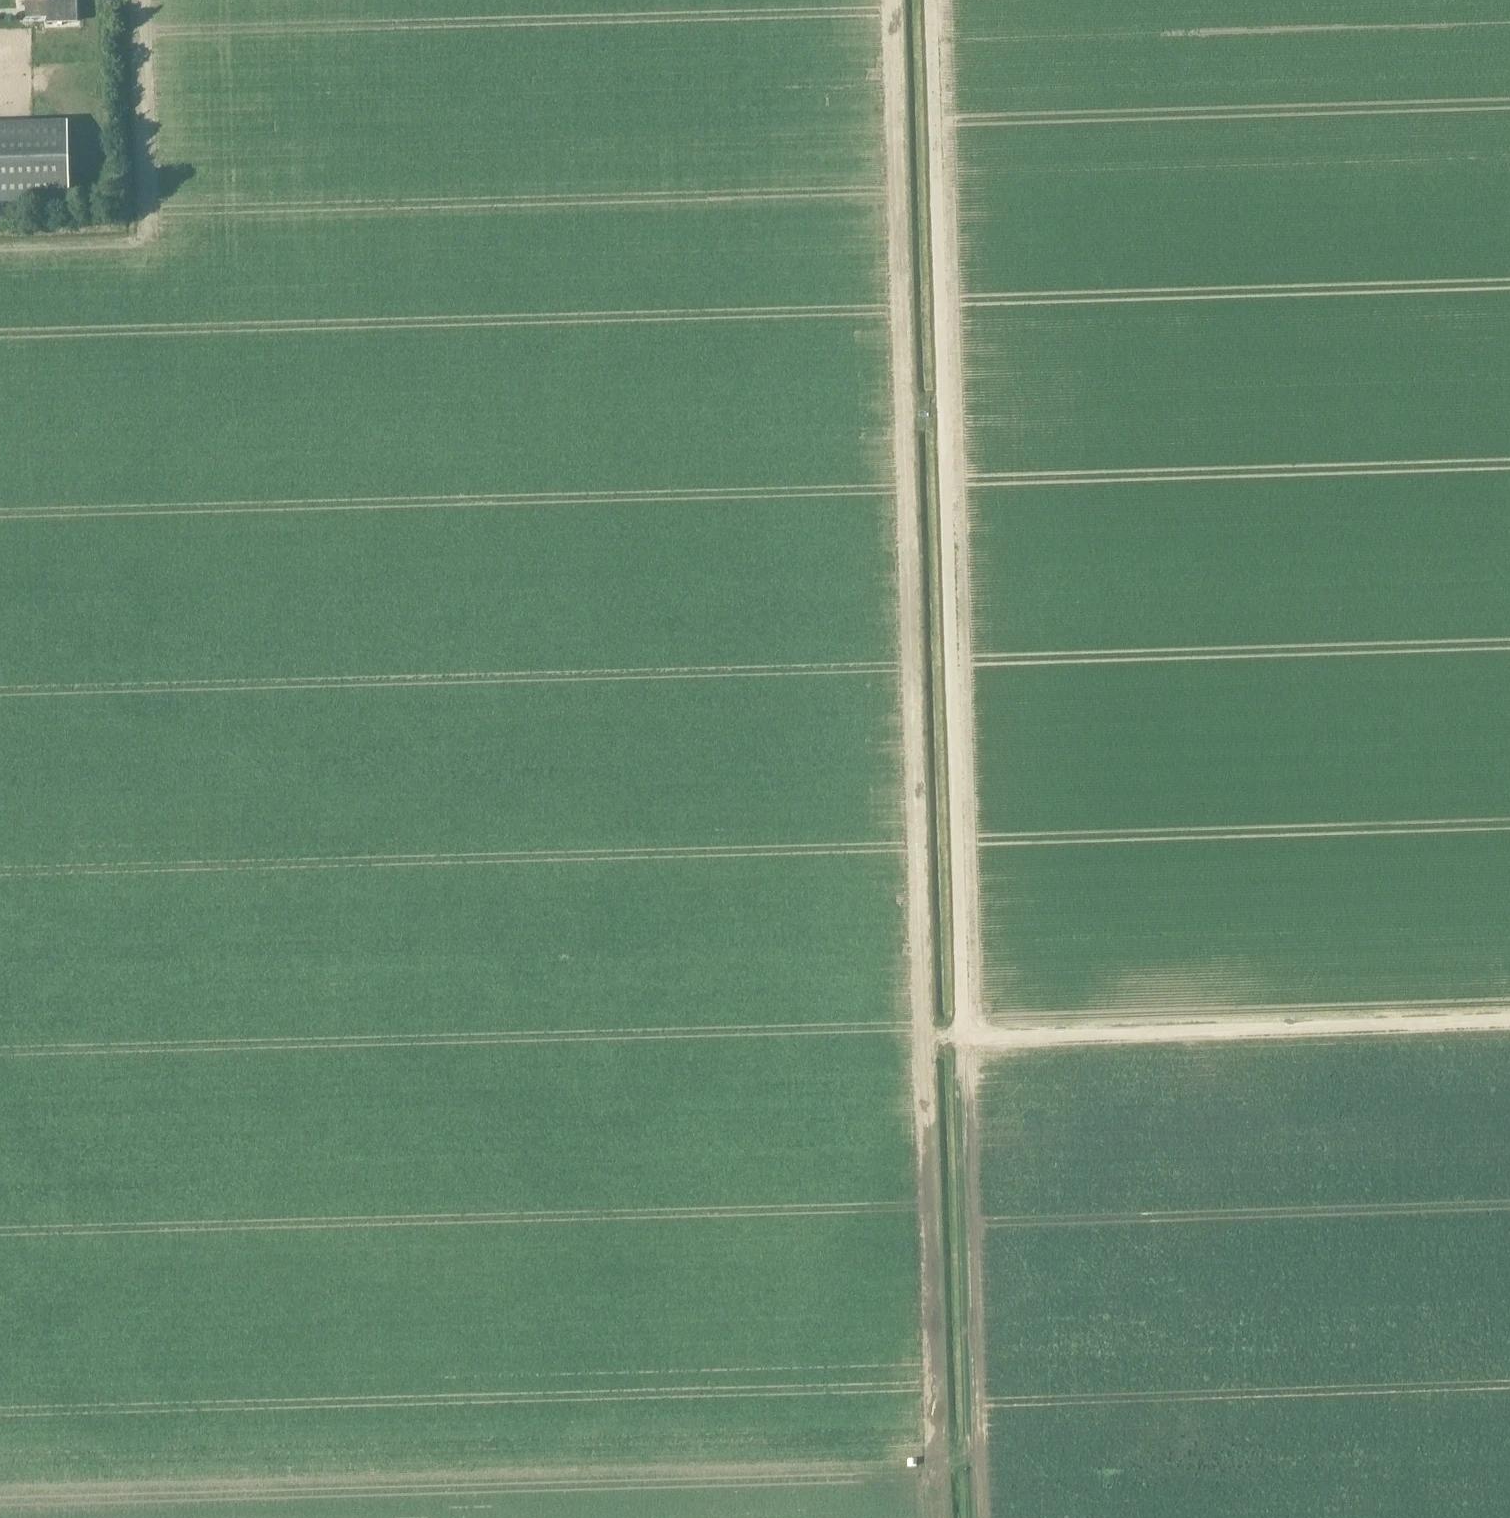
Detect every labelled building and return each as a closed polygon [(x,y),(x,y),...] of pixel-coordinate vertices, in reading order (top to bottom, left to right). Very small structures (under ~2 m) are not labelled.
[(72,205),(70,125),(0,126),(0,207),(72,205)]
